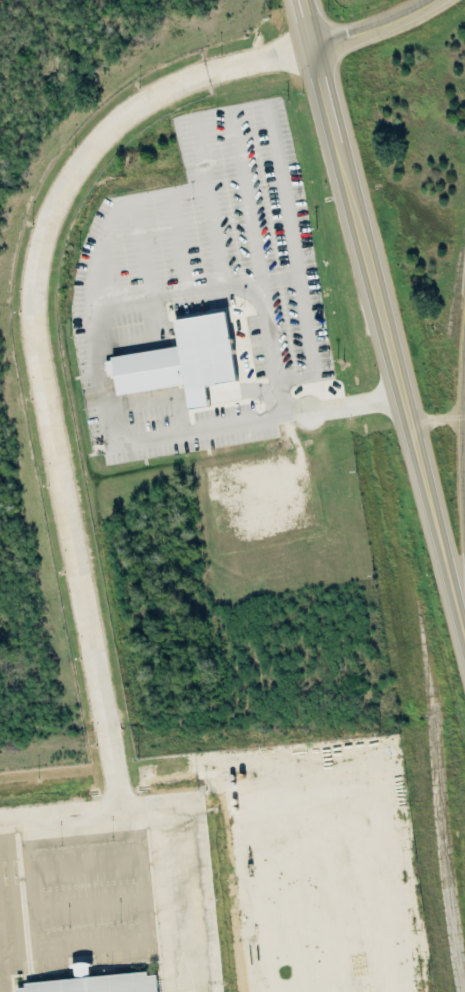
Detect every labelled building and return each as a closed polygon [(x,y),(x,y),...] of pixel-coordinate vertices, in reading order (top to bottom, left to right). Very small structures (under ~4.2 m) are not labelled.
[(181,349),(107,359),(110,378),(116,377),(119,396),(187,386),(191,410),(212,407),(209,386),(241,382),(231,313),(177,320),(181,349)] [(159,977),(150,977),(150,973),(93,979),(91,964),(76,966),(77,980),(26,985),(26,989),(18,990),(19,991),(160,991),(159,977)]
